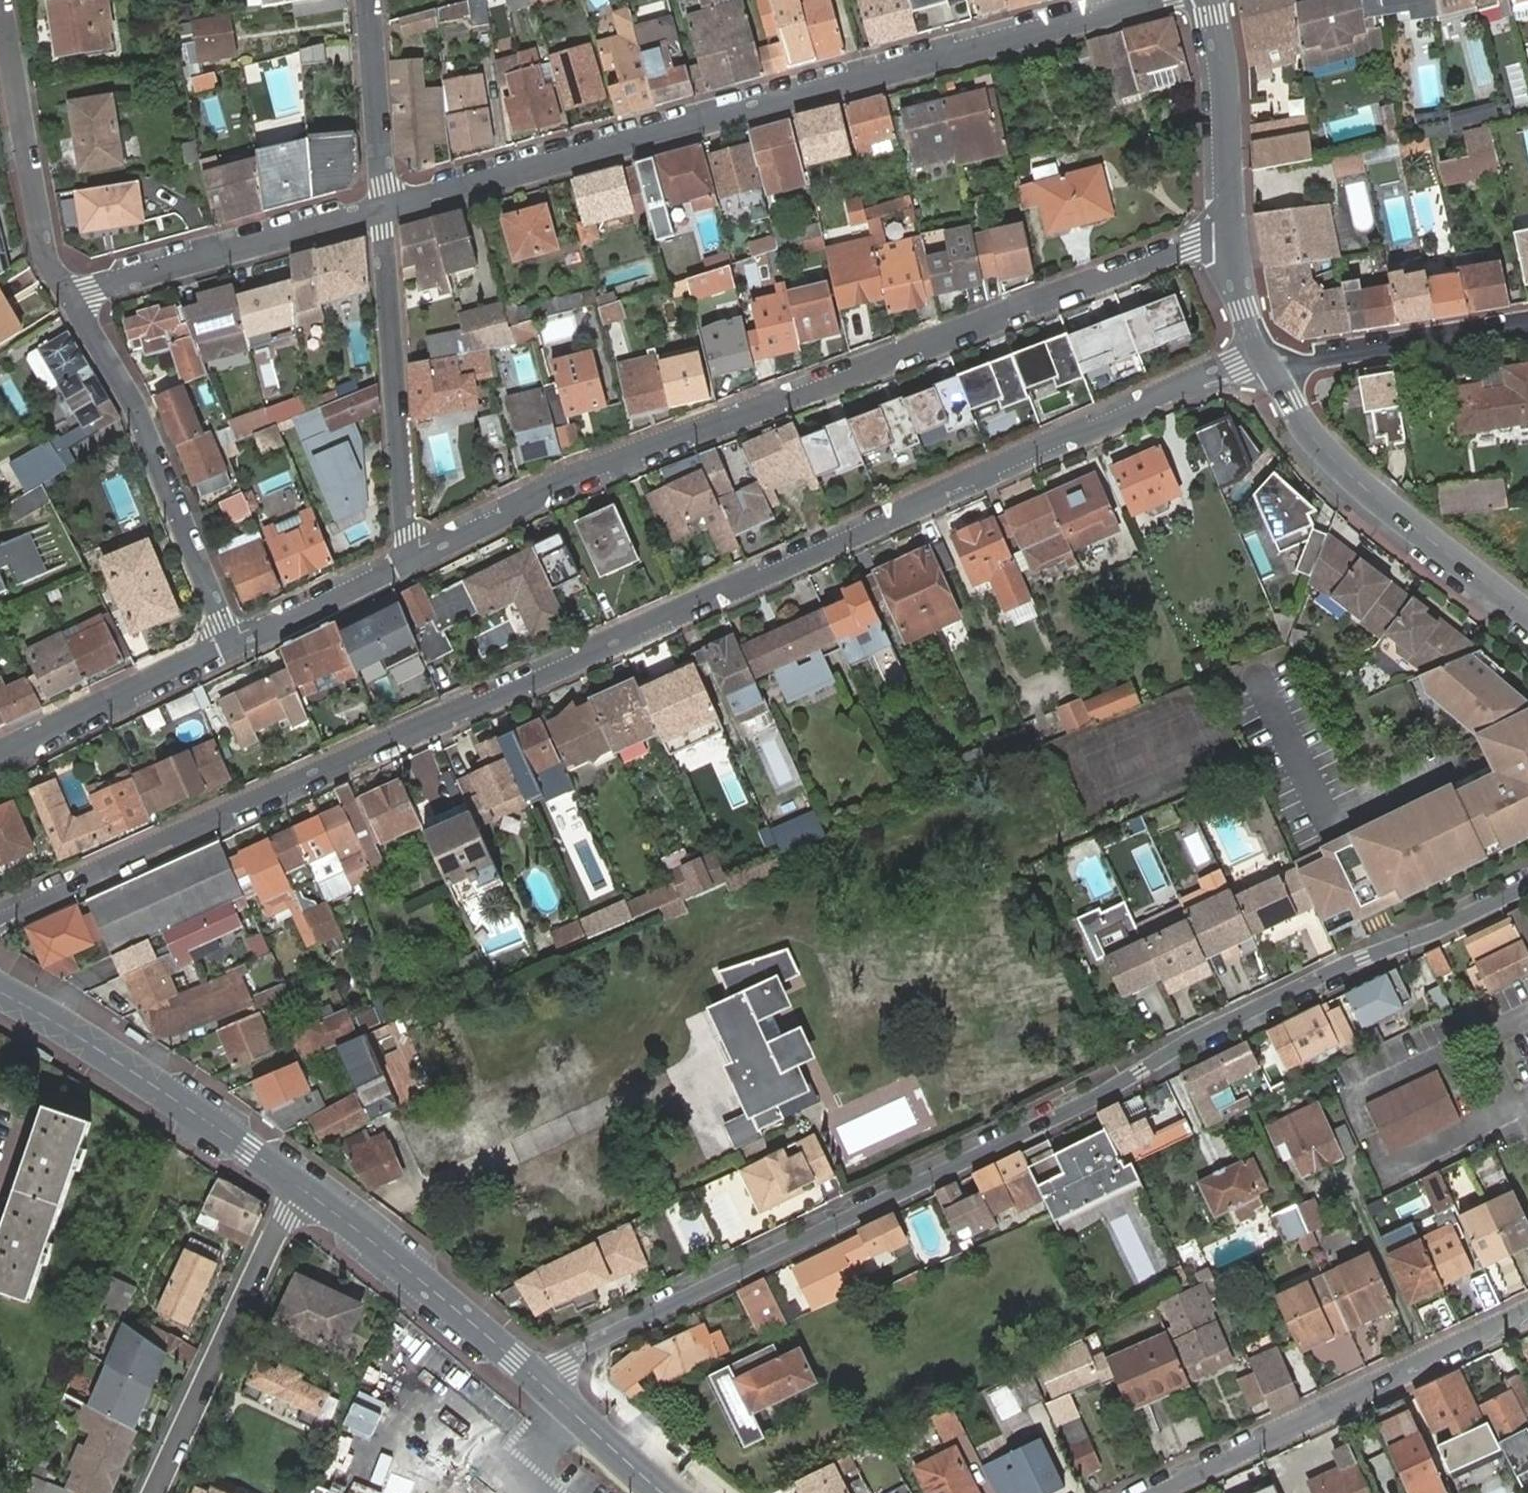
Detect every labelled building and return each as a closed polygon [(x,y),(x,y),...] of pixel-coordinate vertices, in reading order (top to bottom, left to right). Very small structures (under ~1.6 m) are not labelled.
[(60,53),(97,45),(92,13),(108,9),(106,0),(57,0),(45,2),(48,19),(54,18),(60,53)] [(296,3),(297,17),(350,8),(349,0),(311,0),(296,3)] [(492,25),(487,0),(477,0),(450,7),(453,21),(471,15),(473,28),(492,25)] [(693,95),(734,84),(715,10),(712,0),(701,0),(703,13),(687,18),(698,65),(686,68),(693,95)] [(734,84),(775,73),(769,47),(755,51),(741,3),(721,9),(719,0),(712,0),(715,10),(734,84)] [(775,73),(815,62),(798,0),(768,0),(780,44),(769,47),(775,73)] [(815,62),(845,54),(830,0),(798,0),(815,62)] [(871,47),(917,34),(911,12),(910,9),(908,0),(858,0),(871,47)] [(910,9),(911,12),(957,0),(908,0),(910,9)] [(972,19),(980,17),(1009,9),(1006,0),(967,0),(972,19)] [(1009,9),(1044,0),(1006,0),(1009,9)] [(1297,0),(1241,0),(1250,68),(1256,66),(1258,72),(1295,63),(1294,56),(1303,55),(1297,7),(1297,0)] [(1305,71),(1386,50),(1386,48),(1383,29),(1380,28),(1377,17),(1371,18),(1367,0),(1321,0),(1297,7),(1303,55),(1304,64),(1305,71)] [(1371,18),(1377,17),(1380,28),(1383,29),(1391,28),(1390,20),(1389,12),(1388,8),(1415,5),(1416,16),(1417,21),(1440,18),(1439,15),(1438,0),(1367,0),(1371,18)] [(1477,0),(1438,0),(1439,15),(1478,5),(1477,0)] [(1511,0),(1477,0),(1478,5),(1480,13),(1500,7),(1504,20),(1516,17),(1513,5),(1511,0)] [(1513,5),(1516,17),(1517,23),(1527,20),(1527,0),(1511,0),(1513,5)] [(1390,20),(1416,16),(1415,5),(1388,8),(1389,12),(1390,20)] [(437,9),(439,27),(453,21),(450,7),(437,9)] [(407,38),(439,27),(437,9),(403,18),(407,38)] [(610,92),(617,116),(655,105),(636,34),(635,30),(634,28),(629,9),(614,13),(621,36),(596,42),(604,69),(616,66),(620,81),(608,85),(610,92)] [(1124,98),(1190,78),(1174,15),(1088,39),(1097,69),(1114,64),(1119,80),(1112,83),(1114,91),(1121,89),(1124,98)] [(230,18),(196,23),(202,63),(234,57),(230,18)] [(636,34),(655,105),(693,95),(686,68),(673,71),(670,58),(683,55),(673,18),(634,28),(635,30),(636,34)] [(520,58),(536,127),(559,121),(551,85),(542,87),(532,54),(520,58)] [(516,133),(536,127),(520,58),(505,63),(510,85),(513,97),(506,99),(516,133)] [(594,60),(556,72),(567,108),(605,96),(594,60)] [(419,169),(433,166),(431,140),(448,138),(445,119),(443,88),(422,89),(420,61),(392,61),(395,109),(398,154),(419,169)] [(510,85),(505,63),(494,65),(498,89),(510,85)] [(216,73),(191,77),(193,93),(218,89),(216,73)] [(480,75),(459,79),(462,93),(454,95),(456,108),(462,107),(464,115),(450,117),(456,153),(492,145),(480,75)] [(462,93),(459,79),(444,83),(450,117),(464,115),(462,107),(456,108),(454,95),(462,93)] [(955,155),(957,163),(1008,151),(1003,127),(994,89),(986,91),(986,88),(942,99),(955,155)] [(885,94),(846,105),(860,154),(873,151),(871,144),(889,139),(891,146),(899,145),(885,94)] [(79,135),(86,169),(122,162),(110,97),(65,105),(72,137),(79,135)] [(955,155),(942,99),(901,110),(915,166),(955,155)] [(797,118),(806,161),(852,149),(842,106),(797,118)] [(1509,123),(1527,119),(1527,107),(1506,112),(1509,123)] [(1253,129),(1255,168),(1258,167),(1258,169),(1311,161),(1306,108),(1297,109),(1299,121),(1253,129)] [(1379,141),(1381,149),(1402,145),(1396,109),(1384,111),(1388,140),(1379,141)] [(1454,115),(1443,117),(1445,136),(1457,134),(1454,115)] [(1418,119),(1420,141),(1432,139),(1445,136),(1443,117),(1418,119)] [(801,170),(789,121),(751,131),(759,166),(774,163),(778,176),(801,170)] [(310,136),(309,127),(282,129),(284,153),(312,153),(310,136)] [(1449,185),(1495,174),(1494,131),(1494,128),(1469,133),(1474,156),(1443,163),(1449,185)] [(312,153),(316,197),(352,187),(361,171),(358,131),(310,136),(312,153)] [(78,170),(86,169),(79,135),(72,137),(78,170)] [(871,144),(873,151),(891,146),(889,139),(871,144)] [(647,206),(651,219),(670,214),(669,206),(714,194),(700,145),(636,162),(647,206)] [(738,190),(745,188),(761,184),(750,146),(711,156),(721,194),(738,190)] [(1367,153),(1338,158),(1342,179),(1371,173),(1367,153)] [(264,212),(302,201),(297,181),(294,181),(291,172),(282,174),(279,162),(261,167),(259,160),(254,160),(255,165),(257,185),(264,212)] [(647,206),(636,162),(576,178),(587,221),(582,223),(586,240),(600,236),(596,220),(647,206)] [(222,223),(264,212),(257,185),(255,165),(225,173),(222,163),(204,167),(214,226),(222,223)] [(143,220),(137,181),(78,191),(84,232),(143,220)] [(769,214),(761,184),(745,188),(738,190),(742,206),(750,203),(754,218),(769,214)] [(1024,223),(1025,228),(1049,222),(1055,249),(1077,244),(1077,238),(1103,232),(1105,231),(1109,228),(1110,224),(1111,221),(1111,218),(1106,188),(1021,207),(1024,223)] [(912,196),(867,209),(869,219),(887,214),(915,206),(912,196)] [(867,209),(864,197),(850,202),(856,224),(870,222),(869,219),(867,209)] [(546,207),(506,218),(517,258),(557,247),(546,207)] [(1256,214),(1268,269),(1314,268),(1318,267),(1341,262),(1344,262),(1329,208),(1307,210),(1256,214)] [(870,222),(874,241),(886,298),(889,311),(908,307),(908,308),(926,304),(919,275),(930,273),(927,258),(923,239),(895,244),(887,214),(869,219),(870,222)] [(401,226),(404,268),(418,264),(433,260),(438,275),(444,291),(453,288),(447,267),(432,218),(401,226)] [(774,232),(775,236),(778,247),(807,240),(824,236),(820,221),(774,232)] [(973,235),(982,275),(997,272),(999,278),(1035,270),(1025,228),(1024,223),(973,235)] [(982,275),(973,235),(971,227),(947,233),(951,253),(927,258),(930,273),(934,292),(984,282),(982,275)] [(1515,233),(1527,285),(1527,230),(1515,233)] [(321,305),(370,292),(366,237),(361,236),(315,249),(321,305)] [(752,256),(767,251),(778,247),(775,236),(749,245),(752,256)] [(824,236),(807,240),(811,255),(828,251),(824,236)] [(874,241),(828,251),(840,308),(886,298),(874,241)] [(759,331),(747,334),(753,361),(802,349),(801,345),(790,299),(778,247),(767,251),(778,294),(753,300),(759,331)] [(307,309),(321,305),(315,249),(291,256),(297,319),(308,315),(307,309)] [(1462,278),(1470,313),(1513,306),(1505,265),(1504,256),(1495,250),(1470,255),(1458,257),(1460,270),(1462,278)] [(676,271),(679,282),(686,279),(731,264),(727,252),(676,271)] [(271,331),(297,324),(297,319),(291,256),(275,260),(277,276),(245,285),(254,317),(267,314),(271,331)] [(1396,290),(1404,323),(1438,318),(1429,276),(1426,259),(1392,267),(1394,277),(1396,290)] [(423,280),(438,275),(433,260),(418,264),(423,280)] [(686,279),(690,293),(692,300),(736,285),(731,264),(686,279)] [(1314,268),(1268,269),(1279,320),(1302,338),(1354,330),(1350,310),(1346,288),(1345,282),(1338,283),(1339,295),(1329,297),(1317,283),(1314,268)] [(1460,270),(1436,275),(1438,284),(1462,278),(1460,270)] [(1429,276),(1438,318),(1470,313),(1462,278),(1438,284),(1436,275),(1429,276)] [(679,282),(672,284),(675,296),(690,293),(686,279),(679,282)] [(823,291),(790,299),(801,345),(840,335),(828,283),(822,284),(823,291)] [(1350,310),(1354,330),(1404,323),(1396,290),(1367,297),(1364,283),(1346,288),(1350,310)] [(24,327),(0,287),(0,341),(24,327)] [(248,348),(238,312),(232,288),(200,296),(202,306),(179,312),(191,361),(191,363),(230,353),(248,348)] [(585,295),(588,305),(599,303),(596,291),(585,295)] [(1146,308),(1125,316),(1138,351),(1165,341),(1162,332),(1187,323),(1176,293),(1145,305),(1146,308)] [(504,302),(511,326),(541,318),(562,313),(558,297),(519,307),(516,299),(504,302)] [(621,300),(600,305),(604,325),(626,318),(621,300)] [(466,331),(473,352),(492,349),(510,346),(517,345),(511,326),(504,302),(461,314),(466,331)] [(173,344),(183,384),(195,380),(191,363),(191,361),(177,308),(158,313),(156,309),(140,313),(141,318),(125,322),(132,350),(144,349),(146,355),(170,349),(169,345),(173,344)] [(267,314),(254,317),(259,334),(271,331),(267,314)] [(753,361),(747,334),(743,316),(719,321),(721,325),(703,329),(714,376),(755,366),(753,361)] [(1102,322),(1068,335),(1080,364),(1107,354),(1110,362),(1138,351),(1125,316),(1103,324),(1102,322)] [(511,326),(517,345),(537,342),(535,330),(543,327),(541,318),(511,326)] [(429,337),(431,359),(473,352),(466,331),(429,337)] [(121,418),(68,332),(33,353),(31,358),(48,387),(53,387),(59,384),(84,425),(90,422),(92,426),(99,422),(104,428),(121,418)] [(1068,335),(1068,332),(1013,354),(1025,386),(1053,376),(1057,385),(1084,375),(1068,335)] [(698,346),(658,356),(671,407),(711,396),(698,346)] [(431,359),(411,363),(414,419),(478,407),(473,375),(495,371),(492,349),(473,352),(431,359)] [(564,398),(548,403),(556,430),(571,425),(569,417),(608,406),(595,352),(554,363),(564,398)] [(1025,386),(1013,354),(958,375),(959,379),(972,414),(1002,402),(1005,412),(1031,402),(1025,386)] [(671,407),(658,356),(621,366),(634,417),(671,407)] [(1503,367),(1506,386),(1464,392),(1471,432),(1527,423),(1527,363),(1503,367)] [(959,379),(904,401),(916,431),(945,420),(950,432),(976,421),(959,379)] [(181,385),(156,395),(188,487),(194,484),(202,482),(206,494),(206,495),(225,488),(207,436),(200,438),(181,385)] [(352,424),(379,413),(376,385),(340,400),(307,414),(303,416),(294,419),(313,463),(317,462),(337,509),(346,505),(347,506),(354,504),(353,502),(362,498),(353,477),(360,474),(348,447),(359,442),(360,442),(352,424)] [(548,403),(547,398),(545,390),(523,396),(525,404),(511,408),(525,460),(562,450),(561,449),(556,430),(548,403)] [(905,402),(850,423),(862,453),(890,442),(895,454),(921,444),(905,402)] [(105,431),(122,421),(121,418),(104,428),(105,431)] [(801,441),(791,418),(778,423),(781,432),(747,446),(766,490),(774,488),(804,474),(808,482),(817,479),(814,473),(801,441)] [(1228,418),(1194,432),(1218,487),(1239,479),(1263,452),(1241,425),(1233,428),(1228,418)] [(849,422),(801,441),(814,473),(836,464),(840,475),(866,464),(862,453),(850,423),(849,422)] [(571,425),(556,430),(561,449),(578,443),(573,425),(571,425)] [(66,470),(59,455),(51,440),(50,442),(13,464),(28,491),(66,470)] [(359,442),(348,447),(360,474),(353,477),(362,498),(353,502),(354,504),(347,506),(346,505),(337,509),(317,462),(313,463),(337,519),(366,507),(359,442)] [(745,511),(717,447),(700,453),(723,505),(728,517),(736,535),(775,516),(770,507),(763,491),(759,483),(742,491),(749,508),(745,511)] [(1159,447),(1113,467),(1133,513),(1144,510),(1147,516),(1149,517),(1152,517),(1166,510),(1167,508),(1168,505),(1165,500),(1180,493),(1159,447)] [(723,505),(700,453),(662,470),(669,488),(650,496),(669,538),(687,530),(683,521),(706,511),(724,552),(739,546),(721,506),(723,505)] [(1315,511),(1273,474),(1254,495),(1278,554),(1307,545),(1297,575),(1311,581),(1327,538),(1314,534),(1309,517),(1315,511)] [(1094,476),(1049,496),(1069,542),(1107,525),(1104,519),(1111,516),(1094,476)] [(819,484),(817,479),(808,482),(810,489),(819,484)] [(1461,487),(1465,515),(1505,509),(1500,480),(1461,487)] [(198,497),(206,494),(202,482),(194,484),(198,497)] [(46,484),(8,506),(17,521),(54,500),(46,484)] [(1465,515),(1461,487),(1437,490),(1441,516),(1462,512),(1462,516),(1465,515)] [(774,488),(766,490),(763,491),(770,507),(780,503),(774,488)] [(250,515),(242,495),(221,504),(229,523),(250,515)] [(1049,496),(1011,513),(1019,533),(1025,548),(1013,553),(1021,573),(1064,555),(1068,564),(1076,560),(1073,551),(1069,542),(1049,496)] [(602,577),(640,562),(617,510),(579,526),(602,577)] [(279,538),(274,527),(265,532),(286,581),(332,561),(311,512),(300,516),(304,527),(279,538)] [(1011,513),(997,518),(1006,537),(1019,533),(1011,513)] [(300,516),(274,527),(279,538),(304,527),(300,516)] [(1114,522),(1111,516),(1104,519),(1107,525),(1114,522)] [(1033,600),(1021,573),(1020,574),(996,519),(955,537),(976,586),(994,578),(1008,612),(1033,600)] [(13,589),(11,583),(20,579),(23,585),(49,573),(31,533),(0,547),(0,594),(13,589)] [(558,534),(542,543),(558,577),(575,569),(558,534)] [(1327,538),(1311,581),(1308,589),(1379,642),(1382,639),(1411,601),(1390,585),(1387,589),(1381,584),(1383,580),(1347,553),(1345,556),(1334,547),(1336,545),(1327,538)] [(261,540),(221,557),(230,580),(237,578),(245,599),(275,586),(260,553),(266,551),(261,540)] [(903,560),(934,630),(961,619),(941,574),(955,568),(944,542),(903,560)] [(568,619),(534,545),(426,599),(419,584),(402,593),(417,625),(433,616),(439,632),(479,612),(482,618),(520,600),(537,634),(568,619)] [(1347,553),(1336,545),(1334,547),(1345,556),(1347,553)] [(102,570),(137,639),(177,619),(143,549),(102,570)] [(862,580),(863,583),(872,604),(886,599),(905,642),(934,630),(903,560),(875,573),(875,574),(862,580)] [(1387,589),(1390,585),(1383,580),(1381,584),(1387,589)] [(842,607),(827,613),(838,637),(846,634),(852,632),(857,635),(865,632),(866,625),(879,619),(872,604),(863,583),(846,591),(849,599),(841,603),(842,607)] [(1033,600),(1008,612),(1015,628),(1040,617),(1033,600)] [(1426,675),(1456,662),(1479,653),(1469,645),(1466,649),(1454,640),(1457,636),(1440,623),(1437,627),(1425,617),(1427,613),(1411,601),(1382,639),(1395,648),(1398,657),(1423,676),(1426,675)] [(421,652),(411,628),(402,605),(342,634),(356,670),(382,657),(388,668),(421,652)] [(773,633),(741,648),(753,675),(771,667),(785,698),(834,676),(825,655),(842,647),(838,637),(827,613),(826,610),(782,629),(786,640),(778,643),(773,633)] [(83,679),(131,655),(109,612),(79,627),(82,634),(67,643),(83,679)] [(1298,613),(1274,615),(1287,644),(1298,613)] [(450,653),(439,632),(433,616),(417,625),(411,628),(421,652),(426,664),(450,653)] [(890,644),(879,619),(866,625),(865,632),(857,635),(852,632),(846,634),(854,654),(846,657),(849,662),(890,644)] [(356,671),(336,620),(281,647),(289,667),(297,685),(308,680),(313,690),(356,671)] [(38,701),(83,679),(67,643),(63,633),(54,637),(58,646),(38,656),(33,648),(27,651),(37,673),(28,677),(38,701)] [(842,647),(846,657),(854,654),(846,634),(838,637),(842,647)] [(776,728),(766,706),(753,675),(741,648),(735,636),(691,655),(701,678),(715,672),(737,721),(760,712),(769,731),(776,728)] [(58,646),(54,637),(33,648),(38,656),(58,646)] [(1479,653),(1470,657),(1498,679),(1505,671),(1481,652),(1479,653)] [(689,656),(637,680),(646,701),(657,697),(673,732),(702,721),(713,745),(726,739),(689,656)] [(1294,861),(1297,866),(1316,907),(1328,934),(1371,913),(1433,883),(1429,875),(1448,866),(1452,874),(1488,856),(1483,847),(1498,840),(1503,849),(1527,836),(1527,703),(1498,679),(1470,657),(1456,662),(1426,675),(1423,676),(1419,678),(1425,693),(1477,735),(1492,765),(1336,841),(1294,861)] [(309,716),(297,685),(289,667),(222,698),(243,745),(261,737),(258,731),(290,718),(293,723),(309,716)] [(40,707),(38,701),(28,677),(26,672),(19,676),(21,681),(6,689),(0,678),(0,724),(40,707)] [(715,672),(701,678),(723,727),(737,721),(715,672)] [(637,680),(592,700),(615,751),(615,753),(646,739),(643,732),(657,725),(646,701),(637,680)] [(1094,724),(1140,705),(1130,685),(1085,703),(1094,724)] [(207,701),(200,686),(194,690),(200,704),(207,701)] [(562,718),(548,725),(569,773),(594,761),(597,765),(606,755),(615,751),(592,700),(591,698),(577,704),(584,718),(569,725),(562,718)] [(1057,712),(1067,735),(1089,726),(1079,703),(1057,712)] [(574,705),(562,718),(569,725),(584,718),(577,704),(574,705)] [(203,713),(209,725),(215,721),(210,710),(203,713)] [(539,721),(514,732),(531,772),(557,761),(539,721)] [(643,732),(646,739),(661,733),(657,725),(643,732)] [(495,823),(530,808),(498,738),(480,746),(484,757),(479,760),(483,770),(459,782),(468,802),(473,813),(488,806),(495,823)] [(149,811),(231,777),(216,742),(134,777),(149,811)] [(982,747),(957,754),(962,771),(987,764),(982,747)] [(606,755),(597,765),(600,767),(618,759),(615,753),(615,751),(606,755)] [(425,813),(450,803),(434,761),(408,771),(425,813)] [(48,783),(30,791),(58,857),(147,818),(129,771),(90,788),(102,815),(75,827),(66,824),(48,783)] [(422,823),(402,780),(366,796),(385,839),(422,823)] [(53,781),(48,783),(66,824),(75,827),(102,815),(99,811),(75,821),(70,819),(53,781)] [(351,886),(353,892),(361,888),(359,882),(388,868),(349,782),(335,788),(344,807),(320,817),(351,886)] [(0,807),(0,861),(33,847),(13,802),(0,807)] [(468,802),(422,823),(450,885),(470,877),(473,882),(478,881),(481,888),(496,882),(498,886),(505,883),(473,813),(468,802)] [(319,880),(327,897),(351,886),(320,817),(296,827),(319,880)] [(781,856),(825,837),(819,825),(775,843),(781,856)] [(319,880),(296,827),(270,840),(293,892),(319,880)] [(220,839),(139,876),(164,934),(174,929),(245,896),(229,858),(220,839)] [(229,858),(245,896),(246,898),(259,892),(268,913),(288,905),(316,968),(325,964),(316,943),(303,913),(293,892),(270,840),(229,858)] [(1483,847),(1488,856),(1503,849),(1498,840),(1483,847)] [(675,887),(681,900),(727,879),(715,854),(669,875),(675,887)] [(1282,923),(1316,907),(1297,866),(1233,896),(1250,934),(1251,937),(1272,927),(1271,923),(1280,919),(1282,923)] [(1429,875),(1433,883),(1452,874),(1448,866),(1429,875)] [(744,871),(727,879),(732,890),(750,883),(744,871)] [(1250,934),(1233,896),(1230,890),(1226,881),(1223,874),(1202,884),(1205,890),(1179,902),(1187,918),(1205,957),(1250,934)] [(87,899),(114,958),(115,957),(145,943),(164,934),(139,876),(87,899)] [(648,899),(654,911),(660,909),(681,900),(675,887),(648,899)] [(243,927),(241,922),(253,916),(246,898),(245,896),(174,929),(192,967),(207,960),(201,946),(234,931),(243,927)] [(629,907),(635,919),(654,911),(648,899),(629,907)] [(681,900),(660,909),(665,920),(685,912),(681,900)] [(342,932),(329,901),(303,913),(316,943),(342,932)] [(1136,923),(1126,901),(1104,911),(1102,907),(1079,917),(1098,960),(1107,956),(1125,995),(1161,978),(1144,939),(1136,923)] [(616,902),(582,923),(591,937),(625,916),(616,902)] [(1179,902),(1136,923),(1144,939),(1161,978),(1167,991),(1182,984),(1176,971),(1191,963),(1198,977),(1211,970),(1205,957),(1187,918),(1179,902)] [(79,903),(26,926),(44,966),(45,966),(54,963),(59,974),(59,977),(61,976),(78,968),(96,960),(90,945),(95,943),(79,903)] [(1527,952),(1527,912),(1525,905),(1509,913),(1513,922),(1527,952)] [(402,932),(414,927),(405,908),(394,912),(402,932)] [(1492,992),(1507,984),(1527,974),(1527,952),(1513,922),(1470,943),(1492,992)] [(580,926),(554,938),(559,949),(584,937),(580,926)] [(253,955),(268,952),(265,932),(250,935),(253,955)] [(153,963),(145,943),(115,957),(124,976),(153,963)] [(486,966),(493,980),(540,961),(533,946),(486,966)] [(1427,954),(1440,981),(1455,973),(1442,946),(1427,954)] [(789,951),(725,971),(736,996),(710,1006),(735,1064),(725,1068),(749,1113),(725,1124),(735,1149),(786,1122),(779,1107),(812,1091),(800,1066),(815,1058),(803,1027),(783,1035),(775,1015),(791,1007),(782,984),(801,975),(789,951)] [(124,976),(141,1012),(179,994),(164,959),(153,963),(124,976)] [(1191,963),(1176,971),(1182,984),(1198,977),(1191,963)] [(1346,993),(1364,1031),(1399,1014),(1396,1008),(1413,999),(1422,995),(1415,979),(1406,983),(1399,967),(1346,993)] [(230,990),(223,974),(179,994),(182,1008),(188,1007),(230,990)] [(1427,987),(1441,1015),(1454,1009),(1440,981),(1427,987)] [(289,1000),(283,986),(251,999),(257,1014),(259,1013),(289,1000)] [(240,1013),(230,990),(188,1007),(182,1008),(153,1013),(156,1037),(186,1033),(240,1013)] [(1326,1003),(1270,1030),(1287,1066),(1288,1070),(1354,1039),(1339,1009),(1331,1013),(1326,1003)] [(378,1022),(372,1007),(355,1014),(361,1029),(378,1022)] [(334,1047),(357,1037),(345,1011),(288,1036),(300,1062),(334,1047)] [(218,1031),(234,1068),(275,1050),(259,1013),(257,1014),(218,1031)] [(147,1038),(129,1028),(126,1034),(143,1045),(147,1038)] [(357,1037),(334,1047),(357,1095),(369,1120),(399,1108),(364,1035),(357,1037)] [(1247,1042),(1182,1074),(1206,1126),(1238,1111),(1234,1103),(1216,1109),(1205,1085),(1228,1075),(1231,1082),(1260,1068),(1247,1042)] [(53,1058),(36,1047),(32,1054),(50,1064),(53,1058)] [(296,1063),(253,1081),(265,1108),(271,1107),(272,1112),(296,1103),(293,1096),(307,1090),(296,1063)] [(1288,1087),(1295,1084),(1288,1070),(1287,1066),(1280,1069),(1288,1087)] [(1263,1076),(1272,1095),(1288,1087),(1280,1069),(1263,1076)] [(1439,1072),(1367,1105),(1389,1153),(1461,1120),(1439,1072)] [(309,1122),(322,1144),(369,1120),(357,1095),(320,1115),(309,1122)] [(91,1123),(26,1101),(0,1178),(0,1293),(31,1303),(91,1123)] [(256,1112),(261,1115),(284,1132),(305,1124),(296,1103),(272,1112),(271,1107),(265,1108),(261,1110),(256,1112)] [(1099,1114),(1105,1129),(1122,1165),(1131,1161),(1162,1147),(1183,1137),(1191,1133),(1186,1121),(1156,1134),(1151,1136),(1144,1121),(1128,1128),(1117,1105),(1099,1114)] [(1318,1105),(1269,1127),(1277,1145),(1287,1141),(1303,1175),(1343,1158),(1318,1105)] [(1044,1197),(1046,1203),(1051,1212),(1054,1220),(1140,1180),(1131,1161),(1122,1165),(1105,1129),(1055,1152),(1048,1139),(1023,1151),(1044,1197)] [(351,1160),(372,1186),(404,1173),(389,1144),(387,1144),(382,1134),(366,1140),(363,1133),(342,1142),(352,1158),(351,1160)] [(816,1133),(769,1155),(767,1156),(740,1170),(759,1210),(789,1196),(787,1191),(803,1184),(816,1178),(815,1176),(833,1168),(827,1156),(816,1133)] [(971,1177),(987,1200),(995,1211),(1012,1203),(1015,1210),(1044,1197),(1023,1151),(971,1177)] [(221,1175),(185,1152),(174,1176),(175,1176),(172,1182),(209,1200),(220,1176),(221,1175)] [(1251,1156),(1197,1179),(1212,1215),(1226,1209),(1232,1222),(1250,1214),(1248,1210),(1260,1204),(1255,1192),(1265,1188),(1251,1156)] [(836,1174),(833,1168),(815,1176),(816,1178),(818,1183),(836,1174)] [(1452,1203),(1437,1171),(1395,1191),(1397,1196),(1404,1193),(1405,1194),(1424,1186),(1437,1210),(1452,1203)] [(220,1176),(209,1200),(204,1211),(198,1223),(217,1231),(222,1219),(253,1234),(267,1204),(230,1181),(220,1176)] [(971,1225),(976,1235),(993,1227),(999,1224),(993,1212),(987,1200),(971,1177),(969,1178),(978,1197),(975,1198),(966,1203),(962,1195),(957,1184),(937,1194),(954,1232),(971,1225)] [(787,1191),(789,1196),(806,1188),(803,1184),(787,1191)] [(971,1191),(962,1195),(966,1203),(975,1198),(971,1191)] [(1513,1192),(1484,1205),(1508,1256),(1527,1246),(1527,1223),(1513,1192)] [(692,1194),(682,1199),(688,1210),(697,1205),(692,1194)] [(1313,1198),(1297,1206),(1309,1232),(1316,1229),(1325,1225),(1313,1198)] [(1508,1256),(1484,1205),(1459,1218),(1483,1268),(1508,1256)] [(1274,1216),(1285,1243),(1298,1238),(1305,1234),(1309,1232),(1297,1206),(1274,1216)] [(879,1222),(862,1230),(864,1236),(796,1270),(813,1307),(846,1291),(840,1279),(856,1272),(852,1264),(864,1258),(865,1260),(891,1248),(893,1252),(908,1245),(895,1214),(879,1222)] [(247,1246),(253,1234),(222,1219),(217,1231),(247,1246)] [(543,1265),(536,1268),(537,1272),(521,1280),(527,1292),(538,1312),(554,1302),(557,1307),(574,1301),(578,1310),(599,1301),(592,1287),(646,1265),(627,1224),(589,1242),(590,1244),(544,1269),(543,1265)] [(1418,1240),(1419,1242),(1440,1286),(1471,1270),(1454,1234),(1451,1235),(1447,1226),(1418,1240)] [(1305,1234),(1312,1248),(1321,1243),(1316,1229),(1309,1232),(1305,1234)] [(1305,1234),(1298,1238),(1304,1252),(1312,1248),(1305,1234)] [(191,1237),(185,1251),(216,1265),(222,1252),(191,1237)] [(721,1245),(725,1252),(733,1249),(730,1241),(721,1245)] [(953,1257),(964,1251),(960,1242),(953,1246),(950,1252),(953,1257)] [(1419,1242),(1390,1255),(1410,1300),(1440,1286),(1419,1242)] [(216,1265),(185,1251),(157,1309),(188,1323),(216,1265)] [(1324,1275),(1351,1331),(1398,1309),(1371,1252),(1324,1275)] [(923,1271),(888,1288),(897,1306),(931,1290),(923,1271)] [(1471,1280),(1484,1310),(1500,1302),(1486,1273),(1471,1280)] [(1324,1275),(1275,1298),(1302,1354),(1351,1331),(1324,1275)] [(137,1288),(113,1277),(100,1304),(122,1321),(137,1288)] [(298,1277),(278,1322),(341,1351),(362,1307),(298,1277)] [(527,1292),(521,1280),(503,1291),(510,1303),(527,1292)] [(749,1290),(768,1333),(788,1323),(768,1280),(749,1290)] [(1171,1299),(1154,1307),(1158,1314),(1163,1312),(1170,1328),(1209,1310),(1210,1310),(1213,1309),(1202,1284),(1201,1285),(1191,1289),(1171,1299)] [(1209,1310),(1166,1330),(1168,1334),(1182,1362),(1224,1344),(1209,1310)] [(145,1336),(124,1322),(107,1363),(151,1391),(167,1353),(145,1336)] [(167,1353),(190,1369),(198,1352),(150,1326),(145,1336),(167,1353)] [(612,1381),(630,1398),(709,1361),(699,1343),(692,1346),(686,1334),(652,1352),(612,1381)] [(1168,1334),(1164,1336),(1186,1382),(1191,1380),(1186,1372),(1182,1362),(1168,1334)] [(1106,1364),(1114,1380),(1127,1409),(1186,1382),(1164,1336),(1106,1364)] [(1089,1359),(1081,1343),(1041,1362),(1058,1402),(1048,1406),(1079,1474),(1098,1465),(1067,1398),(1100,1382),(1101,1385),(1114,1380),(1106,1364),(1102,1354),(1089,1359)] [(776,1344),(710,1375),(745,1446),(764,1438),(753,1413),(816,1384),(801,1351),(783,1358),(776,1344)] [(1224,1344),(1182,1362),(1186,1371),(1228,1353),(1224,1344)] [(1250,1360),(1272,1411),(1300,1397),(1283,1357),(1278,1346),(1249,1360),(1250,1360)] [(315,1426),(331,1434),(334,1426),(343,1404),(329,1398),(330,1396),(300,1381),(303,1374),(281,1364),(278,1370),(259,1361),(248,1382),(242,1395),(258,1402),(264,1391),(304,1409),(299,1421),(314,1429),(315,1426)] [(151,1391),(107,1363),(89,1405),(134,1429),(151,1391)] [(1045,1398),(1031,1367),(1010,1377),(1025,1408),(1045,1398)] [(1498,1450),(1460,1369),(1413,1392),(1433,1434),(1448,1427),(1453,1438),(1437,1446),(1450,1472),(1498,1450)] [(1521,1371),(1505,1380),(1510,1390),(1480,1406),(1518,1476),(1527,1471),(1527,1432),(1527,1429),(1527,1420),(1527,1418),(1527,1417),(1527,1384),(1521,1371)] [(68,1490),(75,1492),(76,1492),(109,1492),(113,1485),(107,1483),(114,1465),(119,1466),(127,1448),(134,1429),(89,1405),(82,1402),(66,1393),(55,1421),(72,1429),(73,1427),(90,1433),(84,1451),(79,1449),(70,1469),(76,1472),(68,1490)] [(1374,1409),(1391,1446),(1390,1447),(1410,1492),(1433,1492),(1435,1492),(1447,1487),(1423,1432),(1421,1433),(1405,1395),(1374,1409)] [(956,1413),(935,1423),(946,1444),(967,1433),(956,1413)] [(998,1458),(1014,1492),(1045,1492),(1064,1484),(1041,1437),(998,1458)] [(1349,1440),(1331,1448),(1340,1467),(1307,1482),(1312,1492),(1373,1492),(1349,1440)] [(918,1466),(931,1492),(976,1492),(955,1448),(918,1466)] [(794,1482),(799,1492),(847,1492),(838,1474),(854,1466),(848,1455),(794,1482)] [(113,1485),(119,1466),(114,1465),(107,1483),(113,1485)] [(75,1492),(68,1490),(33,1476),(28,1491),(34,1492),(75,1492)] [(1514,1486),(1508,1489),(1505,1483),(1484,1492),(1517,1492),(1514,1486)] [(1274,1484),(1255,1492),(1278,1492),(1274,1484)] [(314,1485),(311,1492),(336,1492),(314,1485)]
